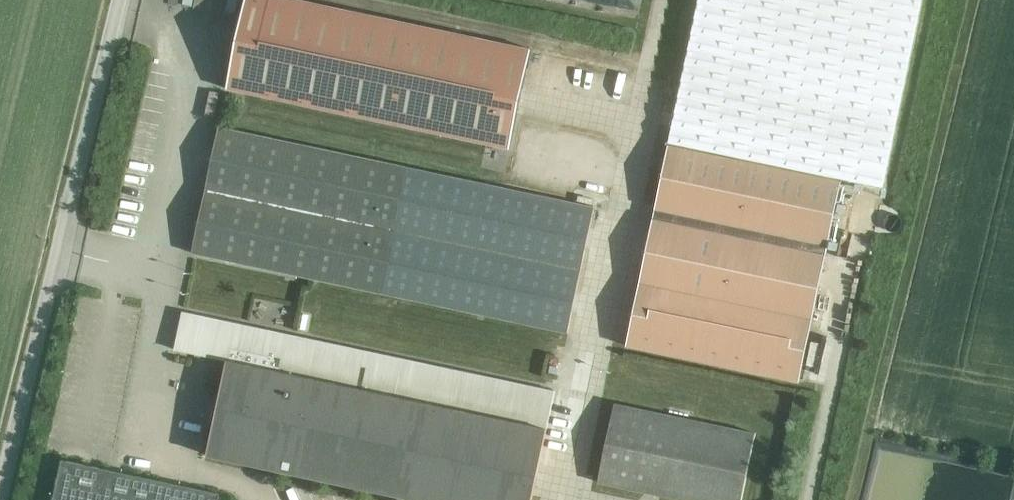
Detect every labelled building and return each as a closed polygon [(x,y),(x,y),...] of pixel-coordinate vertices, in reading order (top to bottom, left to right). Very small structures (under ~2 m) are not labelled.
[(510,148),(531,49),(299,0),(246,0),(227,89),(510,148)] [(669,143),(843,178),(883,187),(922,0),(699,0),(669,143)] [(380,293),(568,332),(595,207),(224,128),(196,251),(380,293)] [(843,178),(669,143),(627,345),(799,381),(843,178)] [(223,321),(183,312),(175,350),(228,361),(208,455),(420,499),(532,499),(555,391),(223,321)] [(683,499),(742,499),(756,434),(615,404),(598,482),(683,499)] [(217,493),(59,460),(50,499),(216,499),(217,493)]
